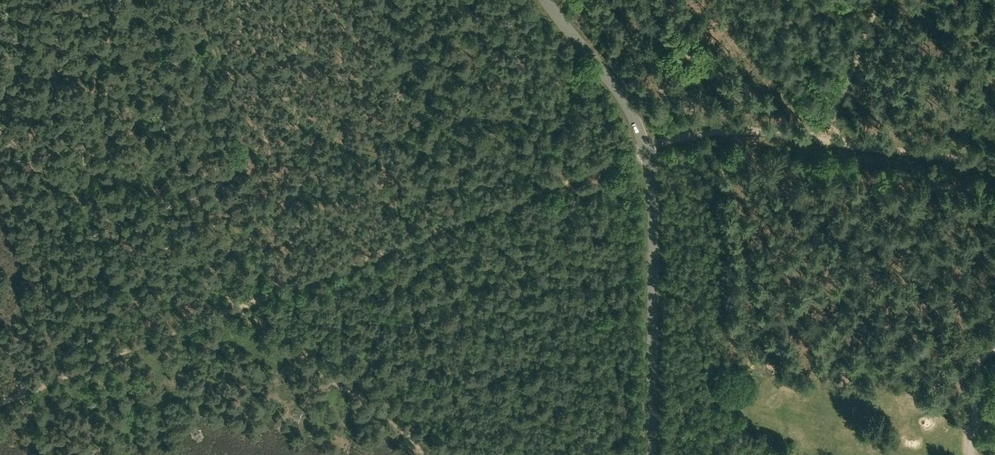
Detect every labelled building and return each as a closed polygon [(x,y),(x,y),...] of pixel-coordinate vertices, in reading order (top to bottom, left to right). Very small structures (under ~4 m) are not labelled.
[(44,389),(45,394),(57,391),(55,386),(44,389)]
